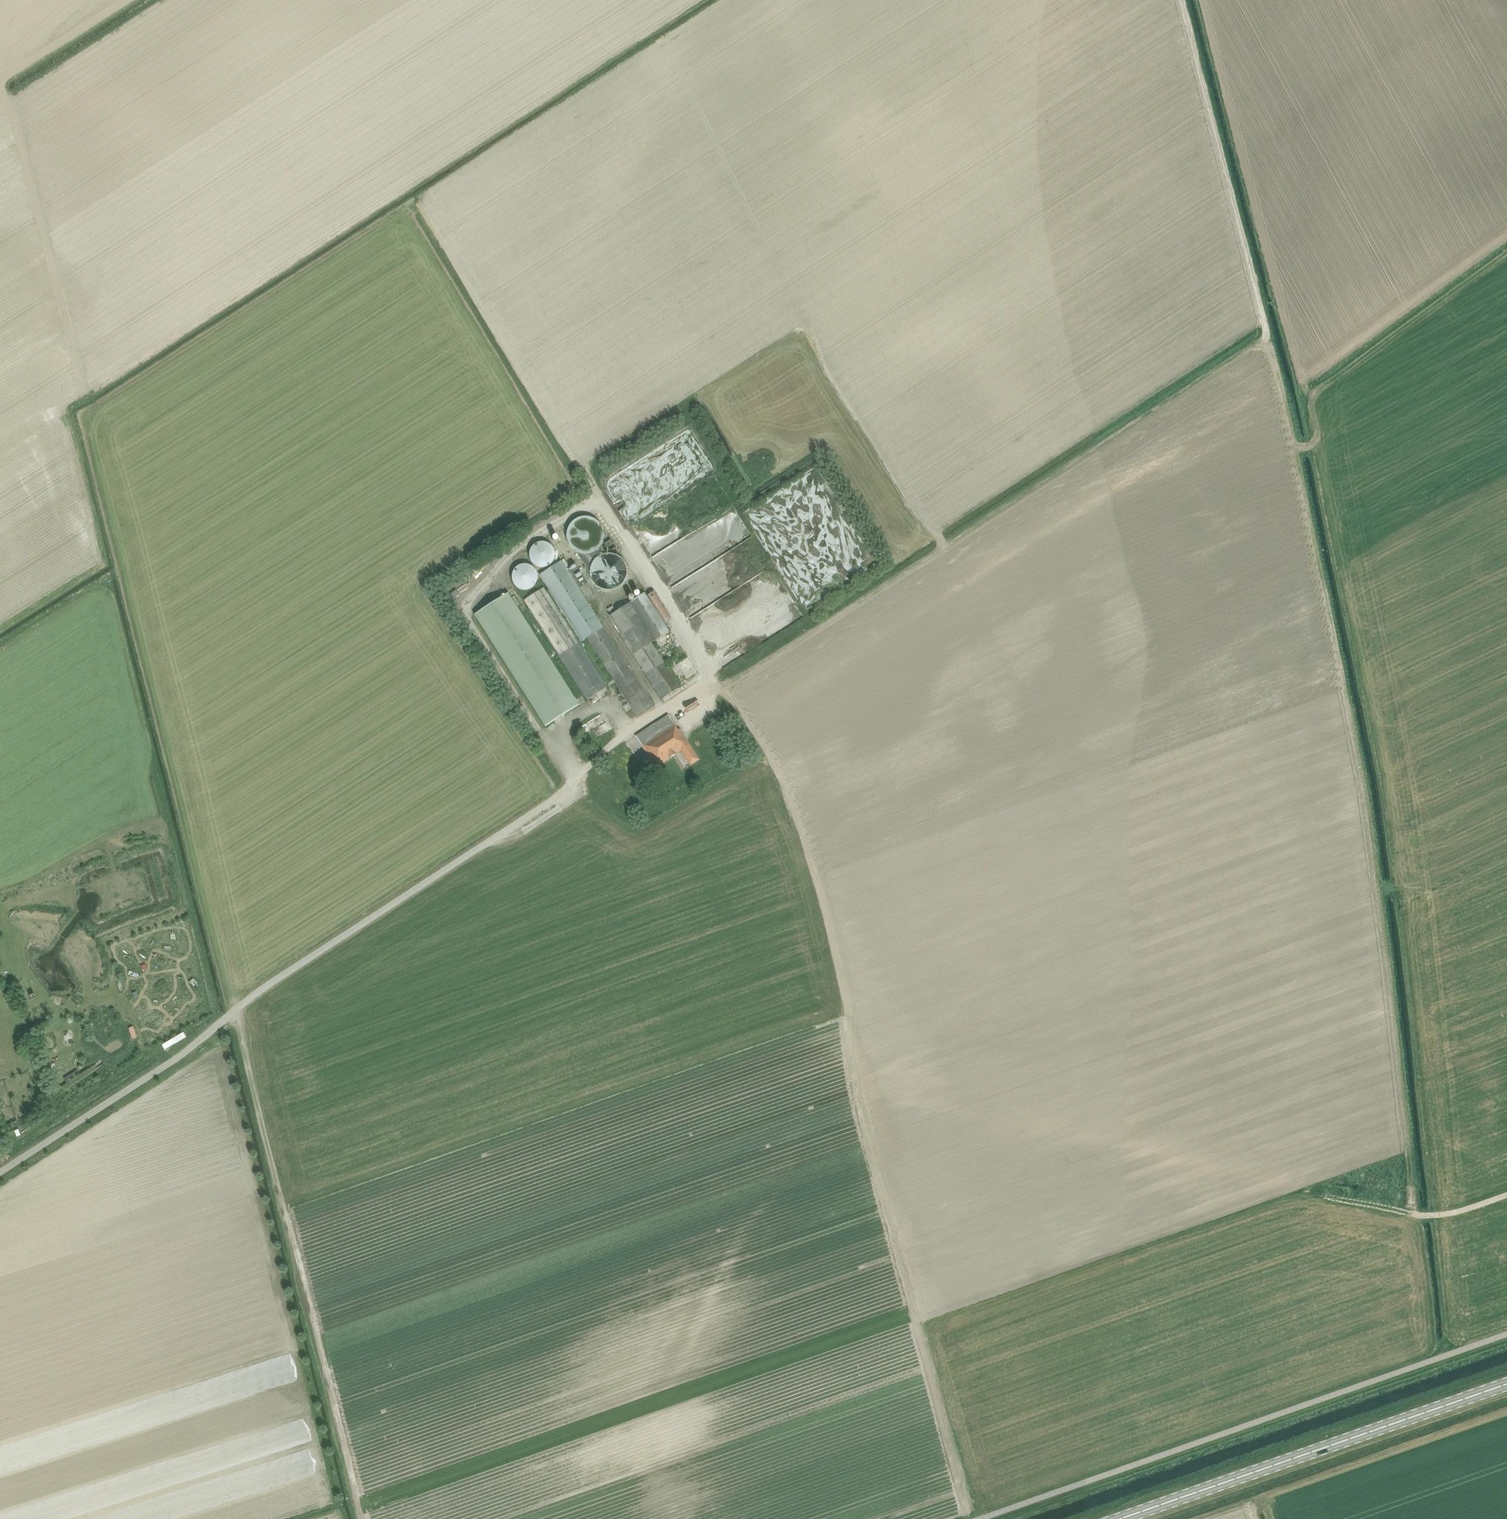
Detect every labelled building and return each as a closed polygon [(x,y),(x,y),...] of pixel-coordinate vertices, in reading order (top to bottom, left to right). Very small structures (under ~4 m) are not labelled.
[(746,517),(815,472),(816,474),(819,472),(814,464),(742,510),(746,517)] [(620,498),(611,501),(613,506),(622,503),(620,498)] [(602,530),(602,529),(601,527),(600,526),(599,524),(598,523),(597,522),(596,521),(595,520),(593,519),(592,519),(590,518),(589,518),(587,517),(586,517),(584,517),(583,517),(581,517),(579,518),(578,518),(576,519),(575,520),(574,521),(573,522),(571,523),(570,524),(569,525),(569,527),(568,528),(567,530),(567,531),(567,533),(566,534),(566,536),(566,538),(567,539),(567,541),(568,542),(568,544),(569,545),(570,546),(571,548),(572,549),(573,550),(575,551),(576,552),(577,552),(579,553),(580,553),(582,554),(584,554),(585,554),(587,554),(588,554),(590,553),(592,553),(593,552),(594,551),(596,550),(597,549),(598,548),(599,547),(600,546),(601,544),(602,543),(602,541),(603,540),(603,538),(603,537),(603,535),(603,533),(603,532),(602,530)] [(529,559),(530,560),(530,561),(531,562),(531,563),(532,564),(533,565),(534,566),(535,566),(536,567),(537,567),(538,568),(539,568),(540,568),(542,568),(544,568),(545,568),(546,568),(547,567),(548,567),(549,566),(550,565),(551,565),(552,564),(552,563),(553,562),(553,561),(554,560),(554,559),(555,558),(555,557),(555,555),(555,554),(555,553),(554,552),(554,551),(554,550),(553,549),(553,548),(552,547),(551,546),(550,545),(549,544),(547,543),(545,543),(544,542),(543,542),(542,542),(540,542),(539,542),(538,543),(537,543),(535,544),(534,545),(533,546),(532,546),(531,547),(531,548),(530,549),(530,550),(529,551),(529,552),(529,553),(529,555),(529,556),(529,557),(529,558),(529,559)] [(590,577),(591,578),(591,580),(592,581),(593,583),(594,584),(595,585),(596,586),(597,587),(598,588),(600,589),(601,589),(603,590),(604,590),(606,591),(607,591),(609,591),(611,591),(612,590),(614,590),(615,589),(617,589),(618,588),(619,587),(620,586),(622,585),(623,584),(624,582),(624,581),(625,580),(626,578),(626,576),(626,575),(626,573),(626,572),(626,570),(626,569),(626,567),(625,565),(624,564),(624,563),(623,561),(622,560),(621,559),(619,558),(618,557),(617,556),(615,555),(614,555),(612,554),(610,554),(609,554),(607,554),(606,554),(604,554),(602,555),(601,555),(599,556),(598,557),(597,558),(595,559),(594,560),(593,561),(592,563),(592,564),(591,565),(590,567),(590,569),(590,570),(590,572),(590,573),(590,575),(590,577)] [(582,641),(587,638),(637,716),(653,705),(561,562),(539,575),(582,641)] [(576,564),(568,569),(580,588),(588,583),(576,564)] [(513,582),(513,583),(514,584),(515,585),(516,586),(517,587),(518,587),(520,588),(521,589),(522,589),(523,589),(524,589),(525,589),(526,589),(528,589),(529,589),(530,588),(532,587),(533,586),(534,585),(535,584),(535,583),(536,582),(536,581),(537,580),(537,579),(537,578),(537,577),(537,576),(537,575),(536,573),(536,572),(536,571),(535,570),(534,570),(534,569),(533,568),(532,567),(531,567),(530,566),(529,566),(528,565),(526,565),(525,565),(524,565),(522,565),(521,565),(520,565),(518,566),(517,567),(516,568),(515,569),(514,570),(513,571),(513,572),(513,573),(512,574),(512,575),(512,576),(512,578),(512,579),(512,580),(513,581),(513,582)] [(477,566),(459,574),(462,581),(480,572),(477,566)] [(448,585),(453,590),(462,581),(458,576),(448,585)] [(525,600),(587,700),(606,688),(544,588),(525,600)] [(508,592),(474,614),(545,726),(579,705),(508,592)] [(610,616),(662,698),(679,688),(651,643),(669,632),(644,594),(610,616)] [(661,646),(660,654),(669,655),(670,647),(661,646)] [(669,716),(636,736),(656,767),(681,751),(690,766),(699,760),(680,730),(678,730),(669,716)] [(601,732),(611,729),(608,722),(598,725),(601,732)] [(63,1079),(66,1084),(79,1075),(76,1070),(63,1079)]
